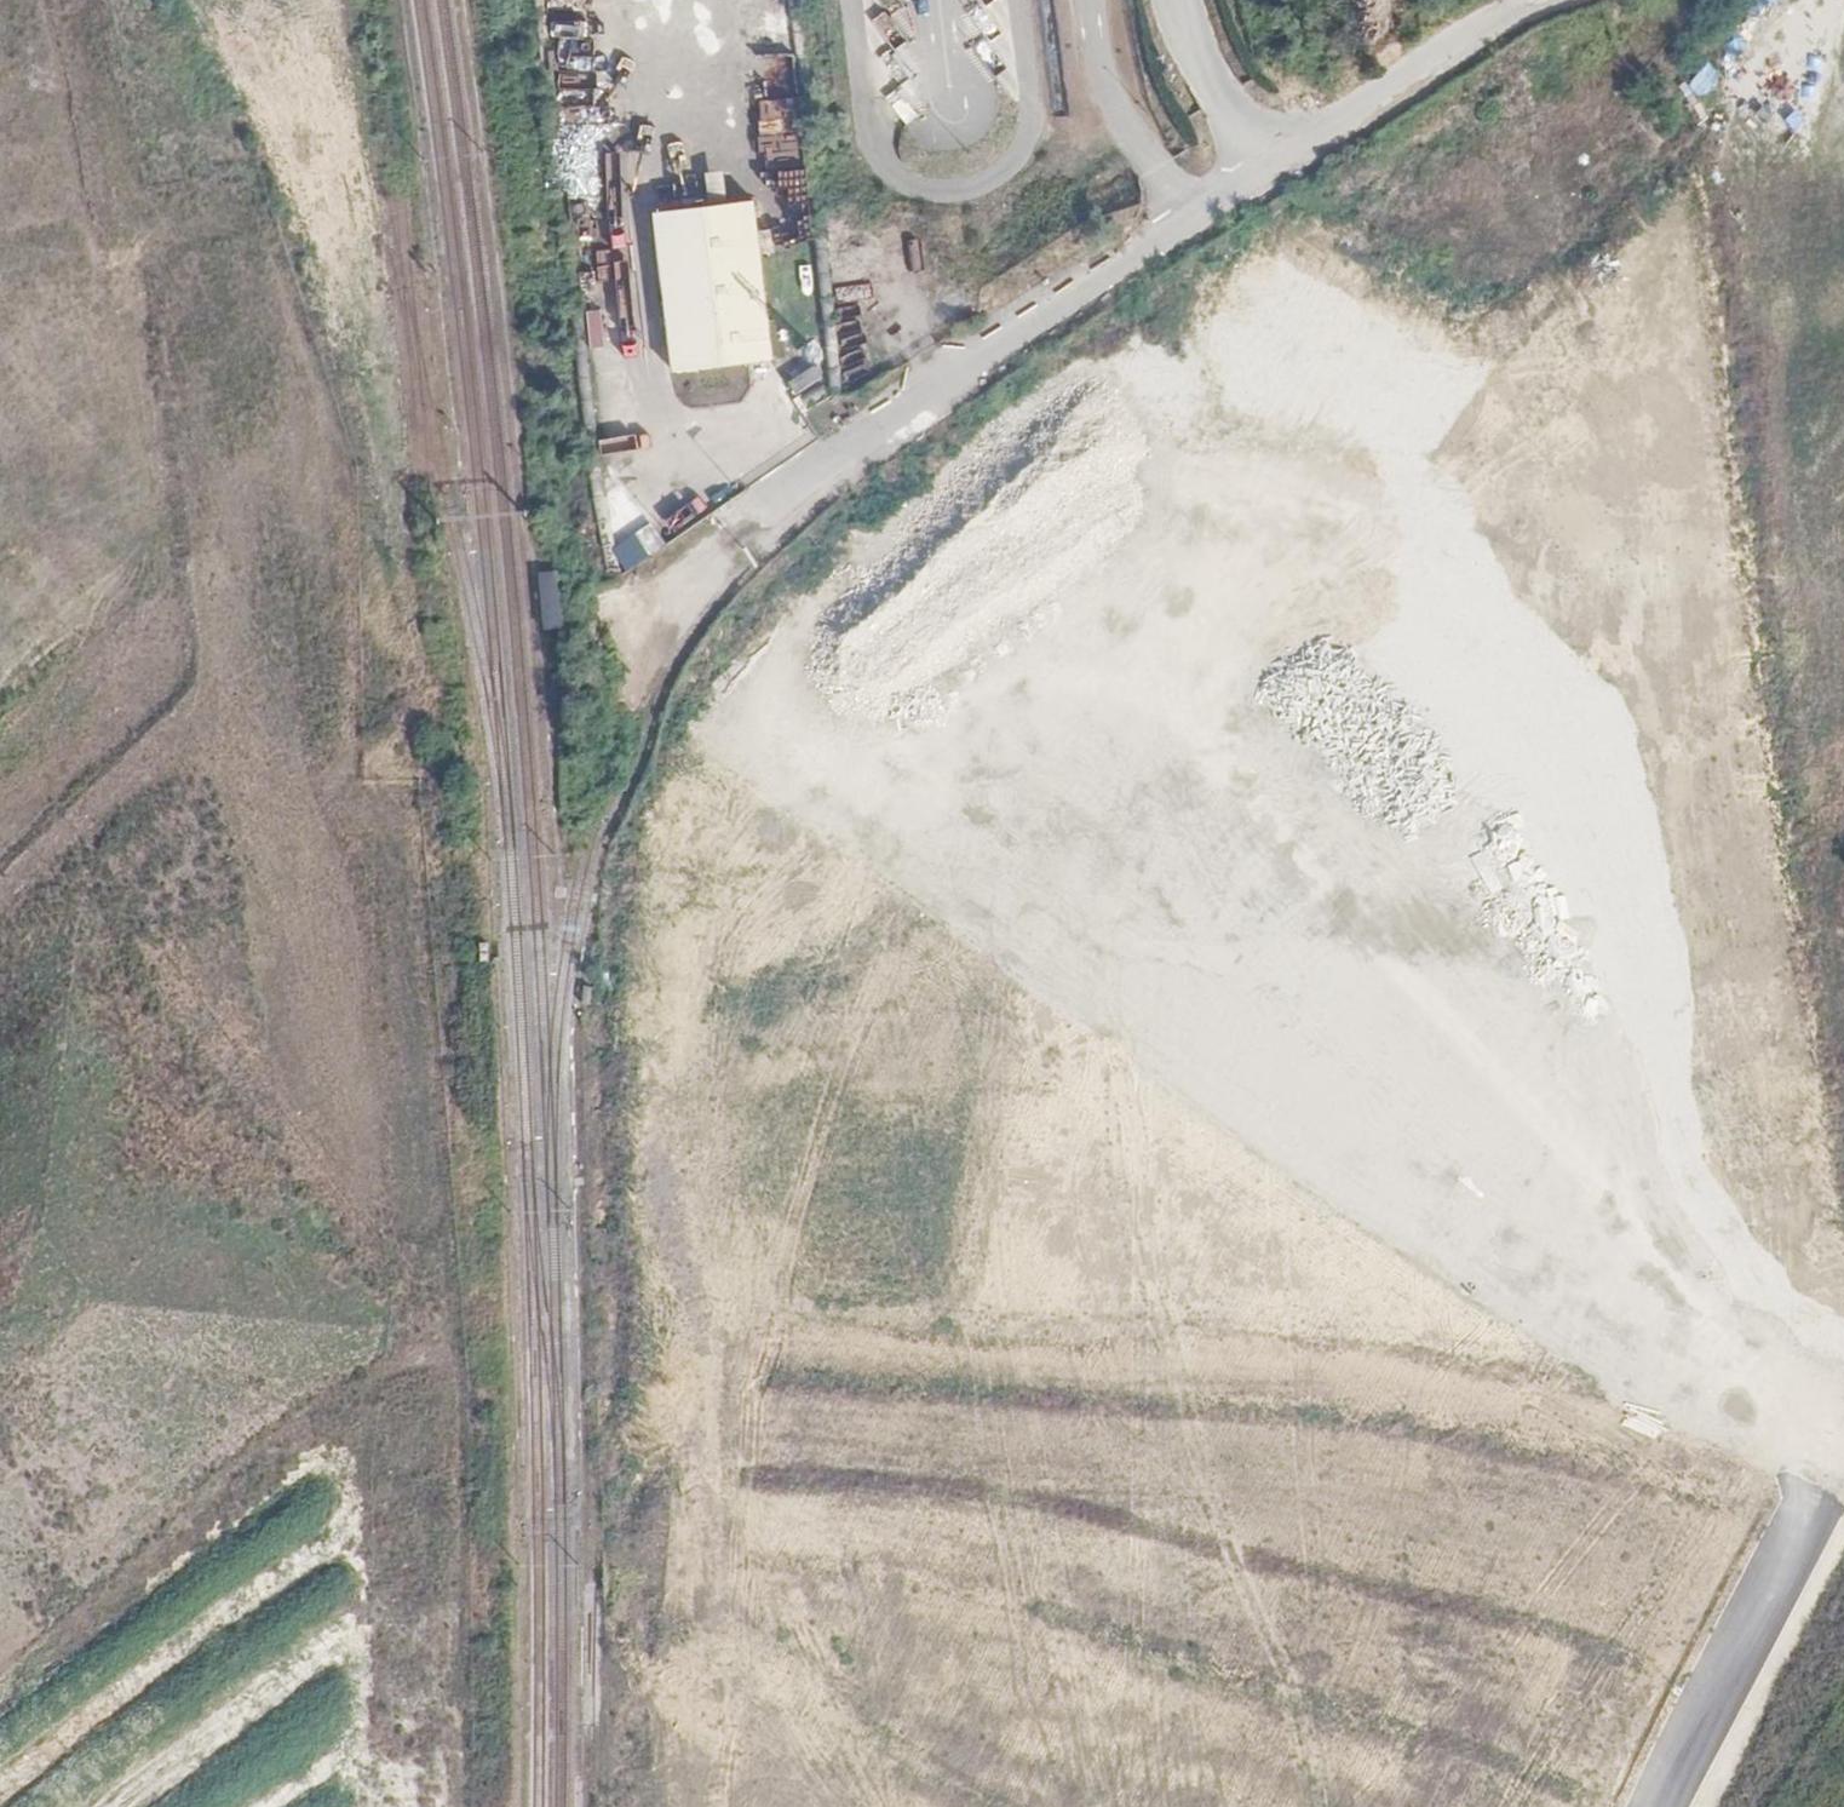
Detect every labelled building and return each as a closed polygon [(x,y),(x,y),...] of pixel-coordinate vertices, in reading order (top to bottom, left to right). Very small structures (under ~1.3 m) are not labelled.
[(676,373),(780,360),(761,199),(657,212),(676,373)] [(593,347),(605,345),(602,310),(589,311),(593,347)] [(1682,1402),(1707,1423),(1720,1410),(1712,1403),(1759,1348),(1762,1351),(1783,1327),(1758,1306),(1682,1402)]
